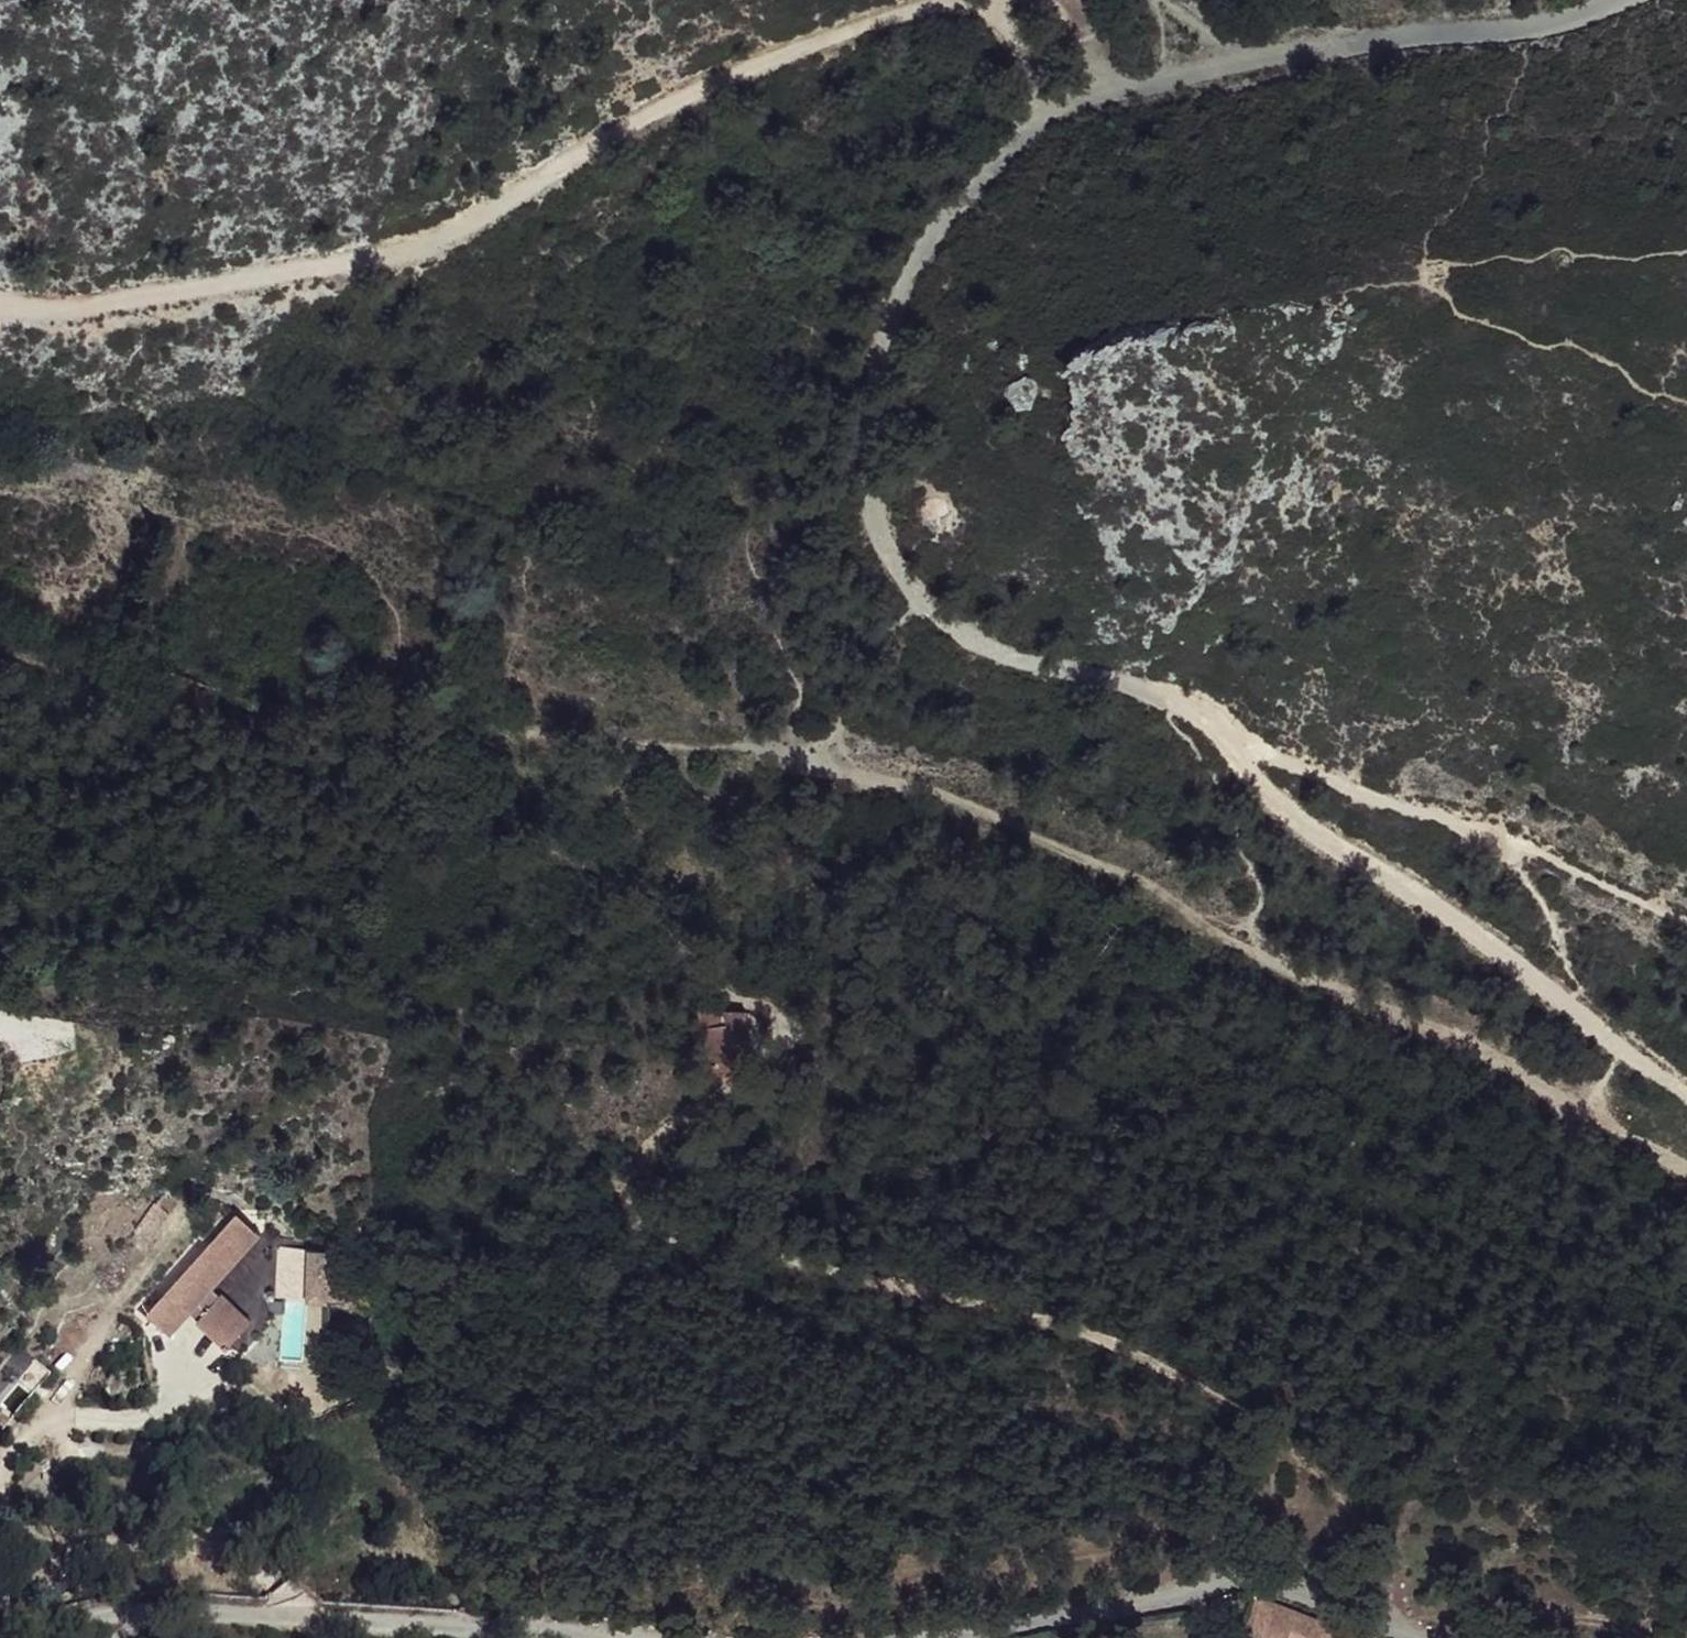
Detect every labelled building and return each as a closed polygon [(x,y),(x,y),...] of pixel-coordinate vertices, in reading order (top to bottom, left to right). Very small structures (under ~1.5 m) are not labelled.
[(1442,263),(1426,265),(1428,279),(1443,278),(1442,263)] [(755,1051),(755,1018),(732,1018),(733,1028),(734,1050),(755,1051)] [(734,1050),(733,1028),(714,1029),(713,1070),(735,1068),(734,1050)] [(141,1304),(165,1324),(251,1221),(227,1200),(141,1304)] [(275,1248),(275,1303),(327,1303),(327,1248),(275,1248)] [(223,1335),(246,1306),(215,1281),(192,1309),(223,1335)] [(1245,1604),(1237,1637),(1253,1637),(1262,1605),(1245,1604)] [(1262,1605),(1253,1637),(1317,1637),(1321,1618),(1262,1605)] [(1321,1618),(1317,1637),(1332,1637),(1336,1622),(1321,1618)] [(1336,1622),(1332,1637),(1347,1637),(1350,1625),(1336,1622)]
